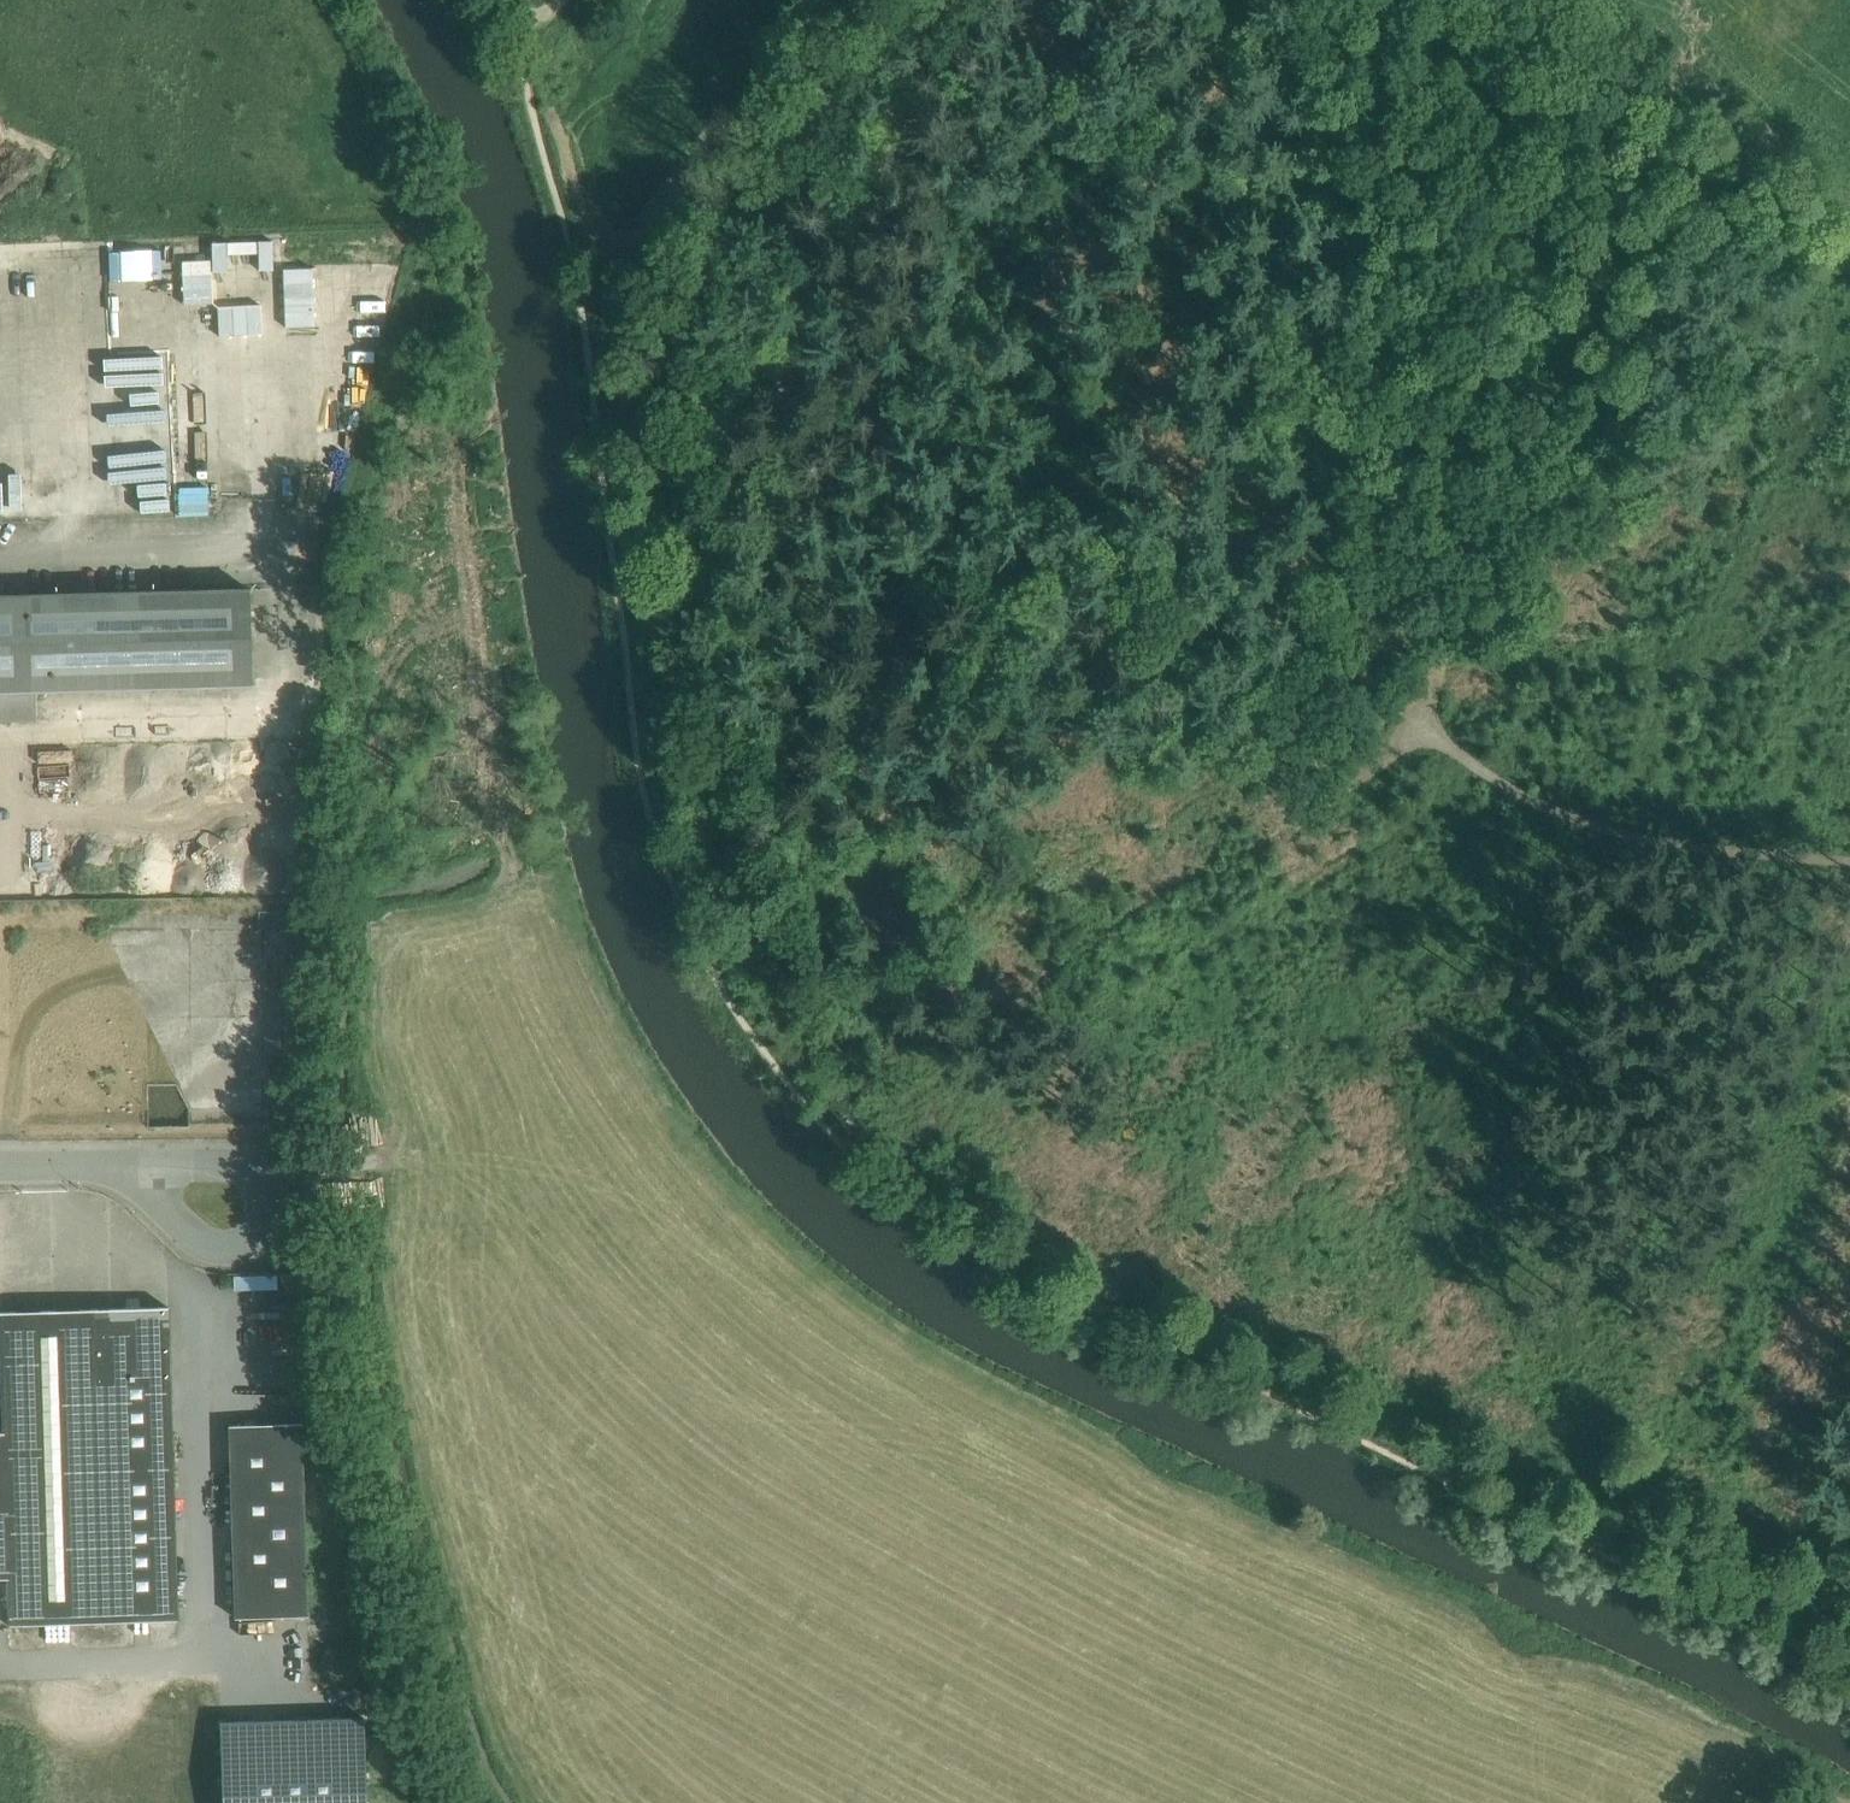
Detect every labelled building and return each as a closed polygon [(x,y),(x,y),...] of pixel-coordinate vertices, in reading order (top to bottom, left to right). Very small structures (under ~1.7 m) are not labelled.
[(27,425),(0,426),(0,513),(55,512),(54,465),(28,466),(27,425)] [(81,579),(57,580),(57,594),(82,593),(81,579)] [(0,595),(0,692),(37,691),(253,685),(250,588),(82,593),(57,594),(0,595)] [(0,692),(0,721),(37,720),(37,691),(0,692)] [(0,748),(0,871),(258,863),(254,741),(0,748)] [(0,1432),(0,1578),(8,1578),(9,1624),(178,1619),(169,1307),(0,1312),(4,1432),(0,1432)] [(255,1397),(290,1396),(289,1369),(254,1370),(255,1397)] [(302,1423),(230,1425),(236,1618),(308,1616),(302,1423)] [(366,1713),(221,1718),(224,1802),(369,1802),(366,1713)]
